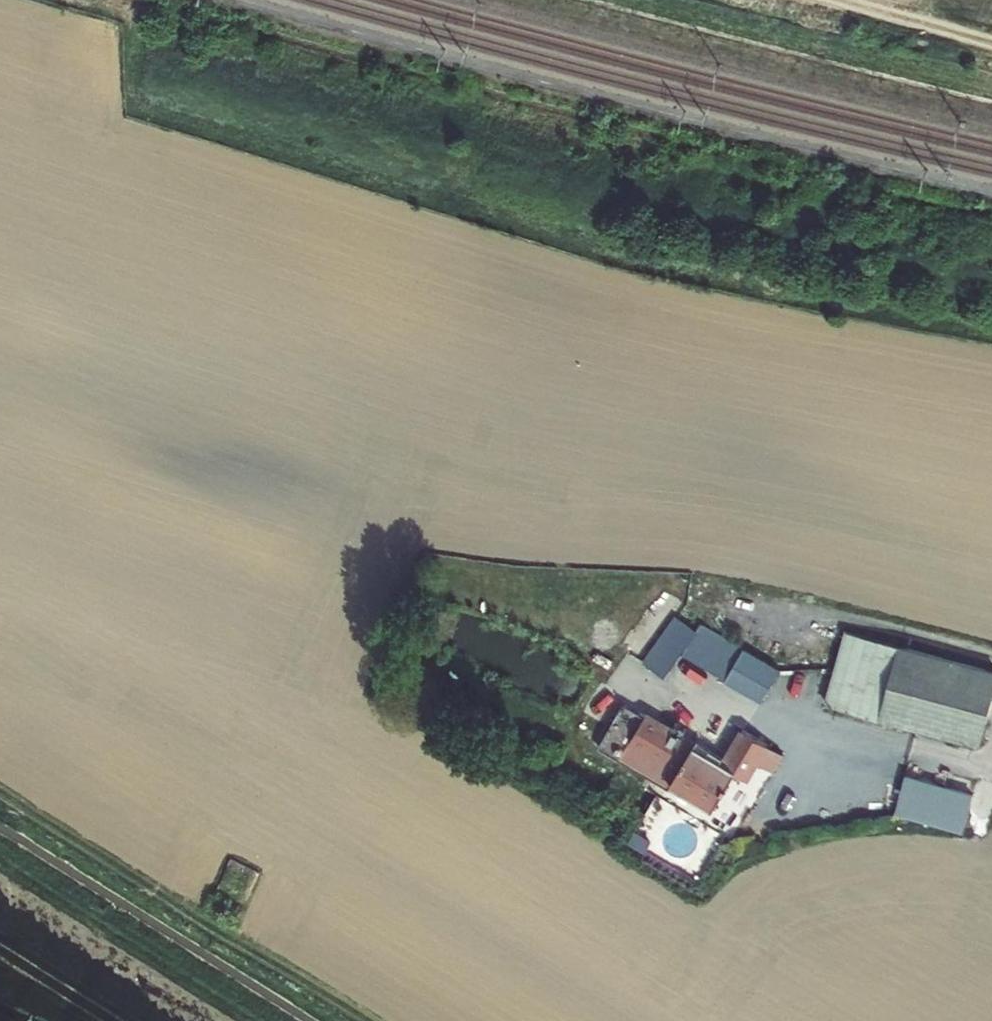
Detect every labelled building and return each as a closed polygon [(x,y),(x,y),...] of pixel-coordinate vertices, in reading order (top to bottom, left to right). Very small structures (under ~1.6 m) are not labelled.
[(696,633),(674,620),(643,664),(665,679),(682,653),(696,633)] [(781,672),(700,627),(696,633),(682,653),(762,703),(781,672)] [(980,747),(981,745),(991,702),(991,672),(846,633),(827,707),(980,747)] [(580,713),(609,730),(623,707),(594,690),(580,713)] [(721,766),(623,707),(609,730),(678,770),(670,785),(713,811),(736,775),(747,781),(758,764),(773,773),(783,756),(742,732),(721,766)] [(601,745),(670,785),(678,770),(609,730),(601,745)] [(896,813),(962,832),(972,796),(906,777),(896,813)]
